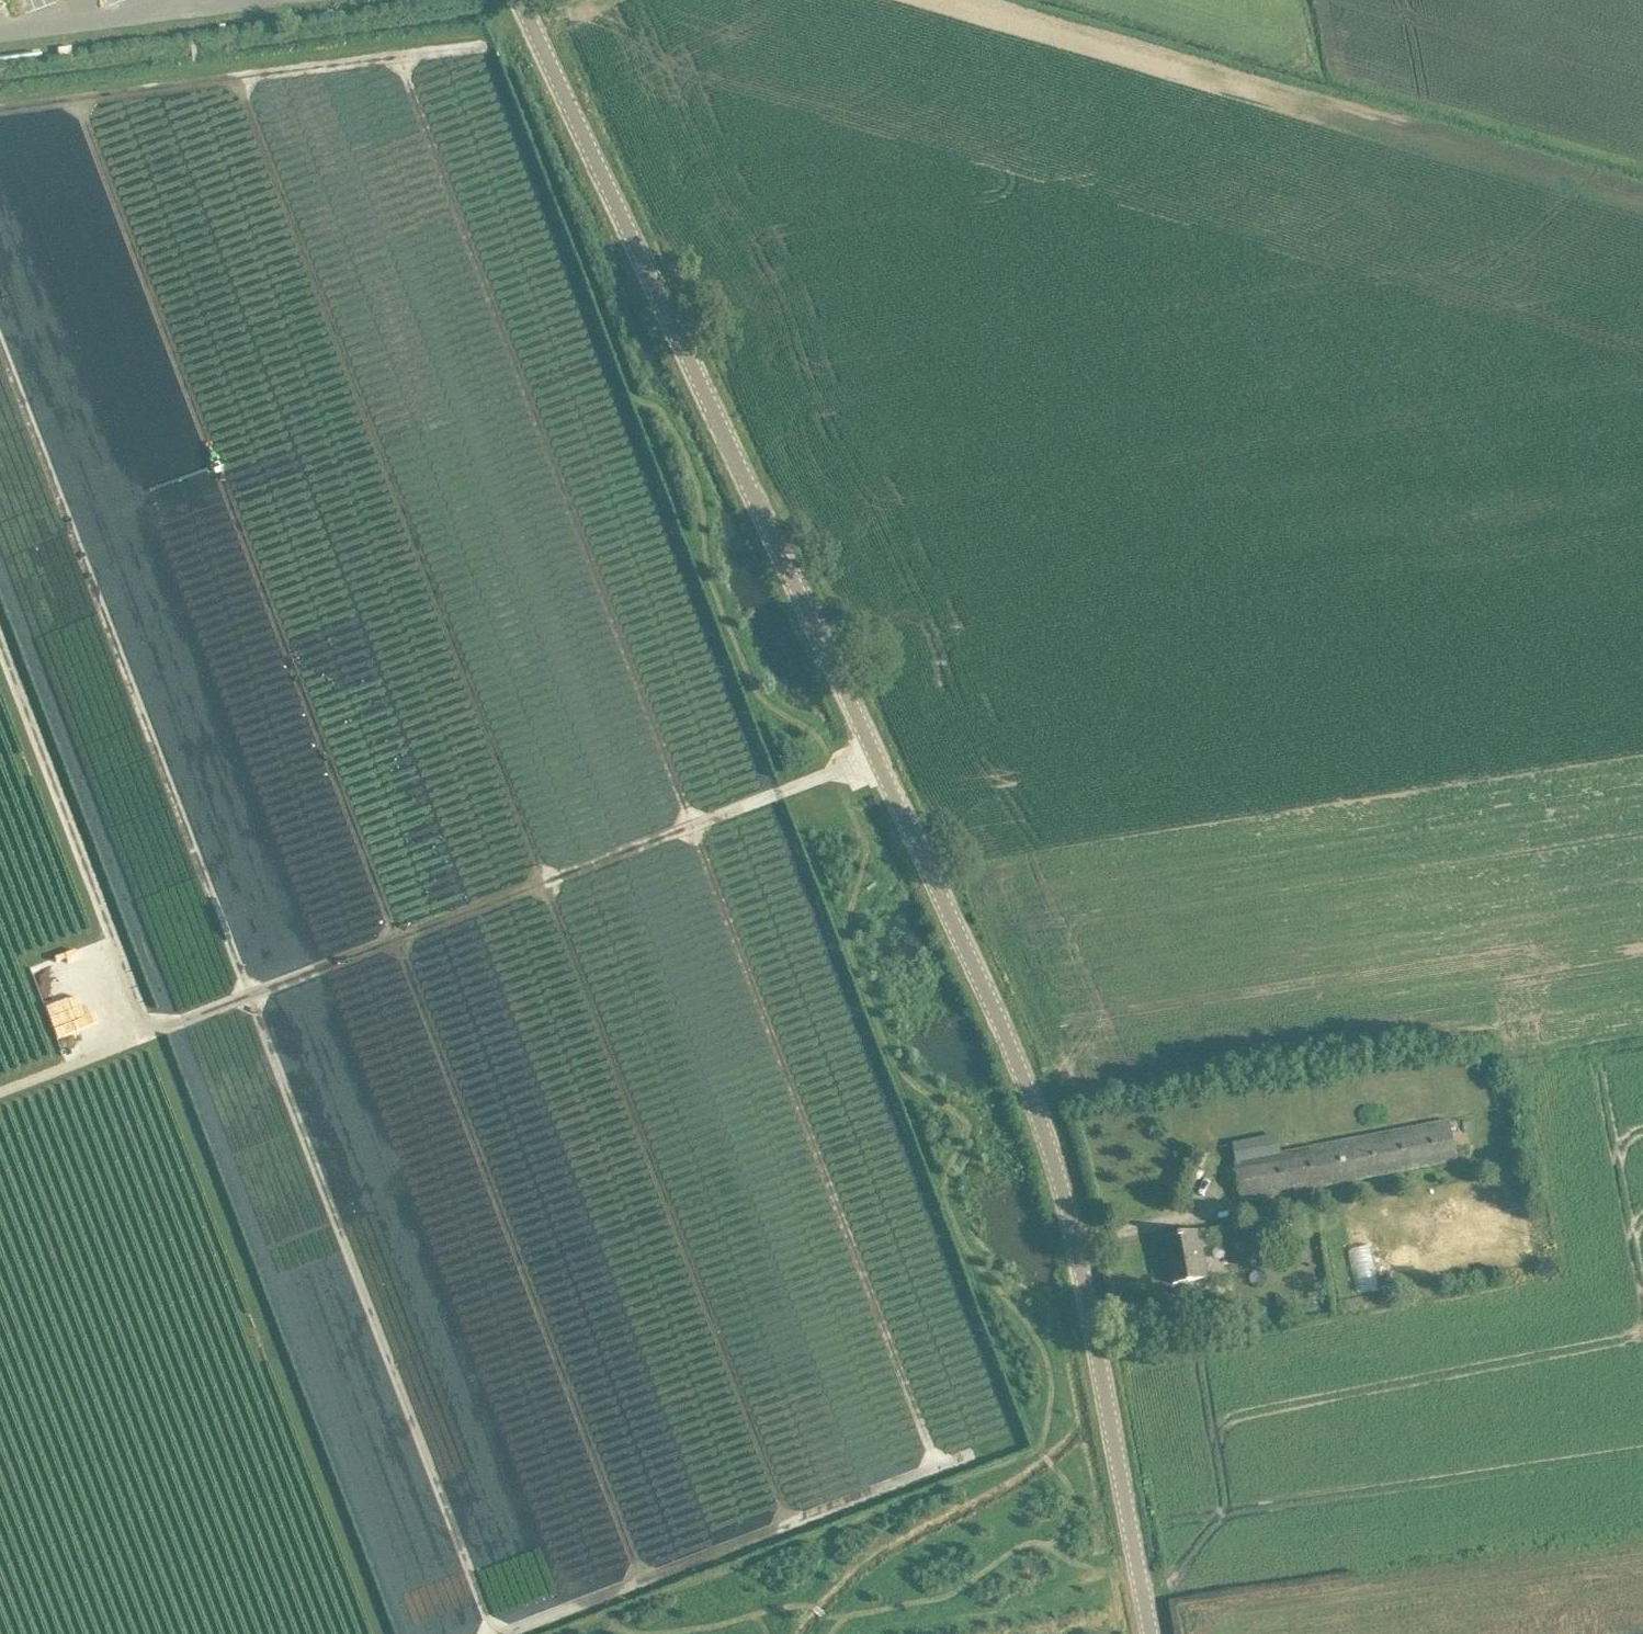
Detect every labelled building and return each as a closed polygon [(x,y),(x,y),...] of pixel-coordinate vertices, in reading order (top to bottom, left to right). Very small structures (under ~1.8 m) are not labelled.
[(1237,1162),(1245,1202),(1458,1162),(1450,1121),(1237,1162)] [(1204,1231),(1189,1234),(1167,1238),(1171,1255),(1169,1256),(1174,1284),(1209,1277),(1203,1247),(1207,1247),(1204,1231)]
